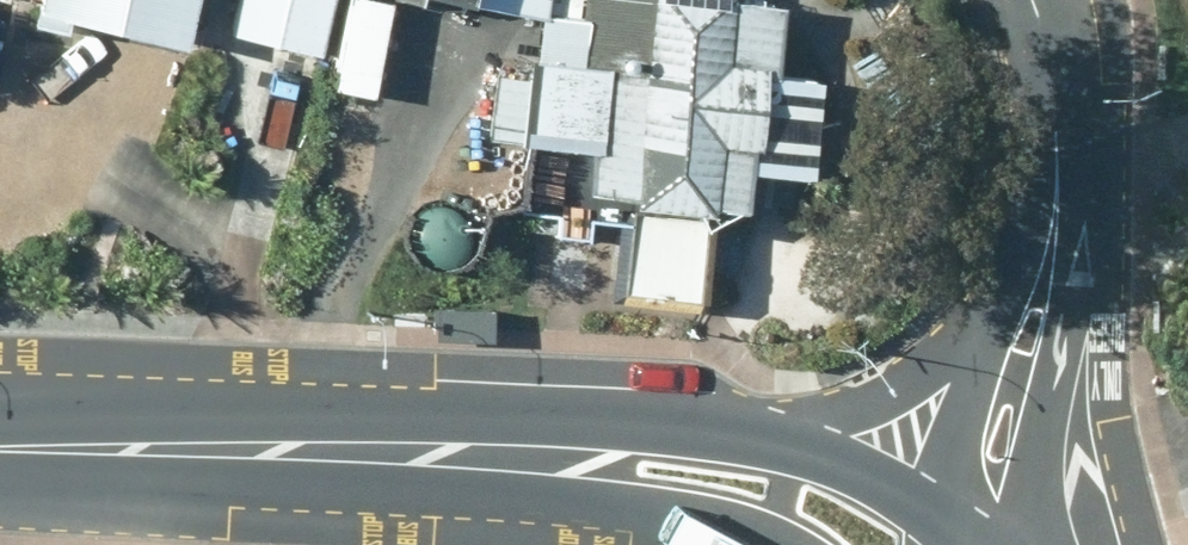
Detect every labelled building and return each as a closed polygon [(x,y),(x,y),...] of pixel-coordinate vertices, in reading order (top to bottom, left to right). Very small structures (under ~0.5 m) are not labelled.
[(205,0),(50,0),(43,35),(94,46),(97,38),(193,59),(205,0)] [(341,0),(241,0),(232,46),(328,65),(341,0)] [(486,0),(411,0),(482,16),(486,0)] [(585,69),(498,60),(493,122),(476,120),(472,164),(516,168),(521,128),(538,130),(536,153),(599,159),(594,203),(638,208),(628,303),(704,310),(711,248),(744,219),(757,221),(757,210),(797,213),(799,188),(813,189),(822,90),(787,86),(794,13),(741,9),(742,0),(593,0),(585,69)] [(417,247),(421,255),(428,261),(436,264),(445,265),(454,262),(461,257),(467,250),(470,242),(470,233),(467,225),(462,217),(455,212),(445,210),(436,210),(427,214),(420,221),(416,229),(415,239),(417,247)] [(436,336),(490,339),(492,309),(438,306),(436,336)]
